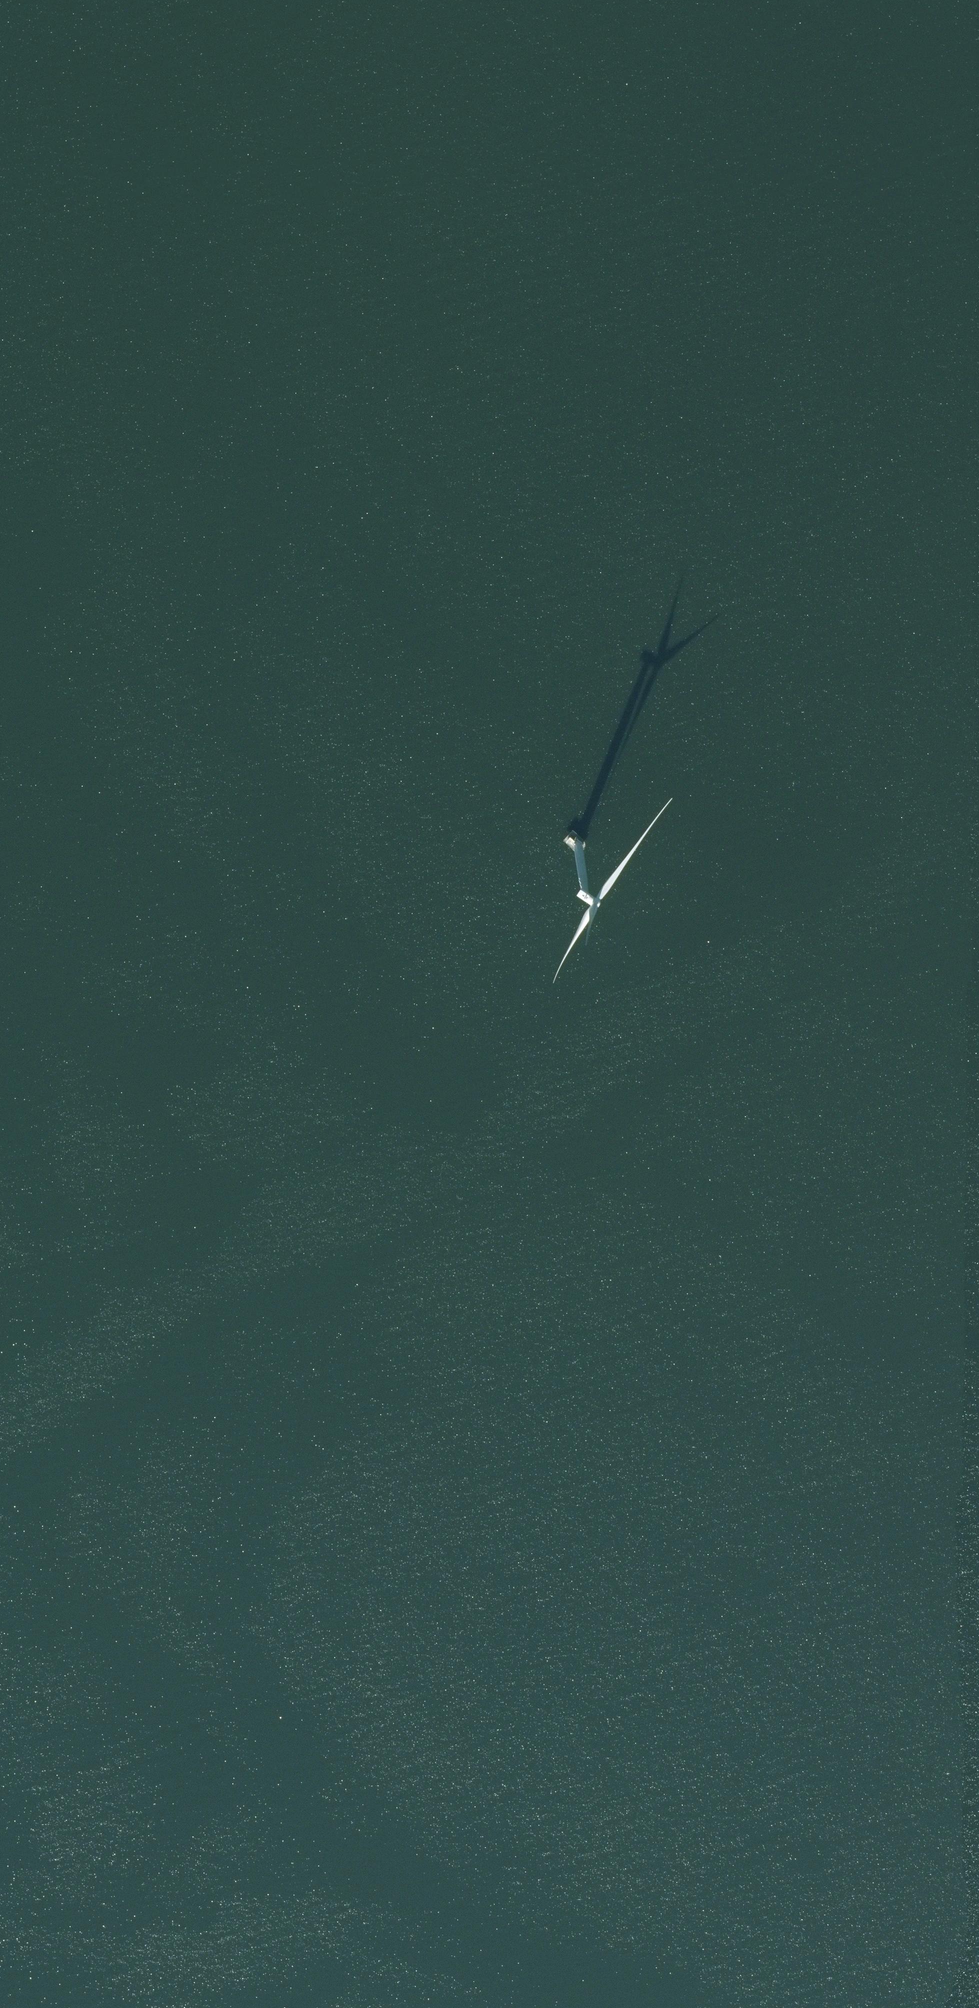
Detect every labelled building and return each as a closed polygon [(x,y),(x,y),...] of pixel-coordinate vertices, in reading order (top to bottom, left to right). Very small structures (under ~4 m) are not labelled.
[(574,840),(574,841),(574,843),(574,844),(575,845),(576,846),(577,846),(579,846),(580,846),(581,845),(582,844),(582,843),(582,841),(582,840),(581,839),(580,838),(578,838),(577,838),(576,838),(575,839),(574,840)]
